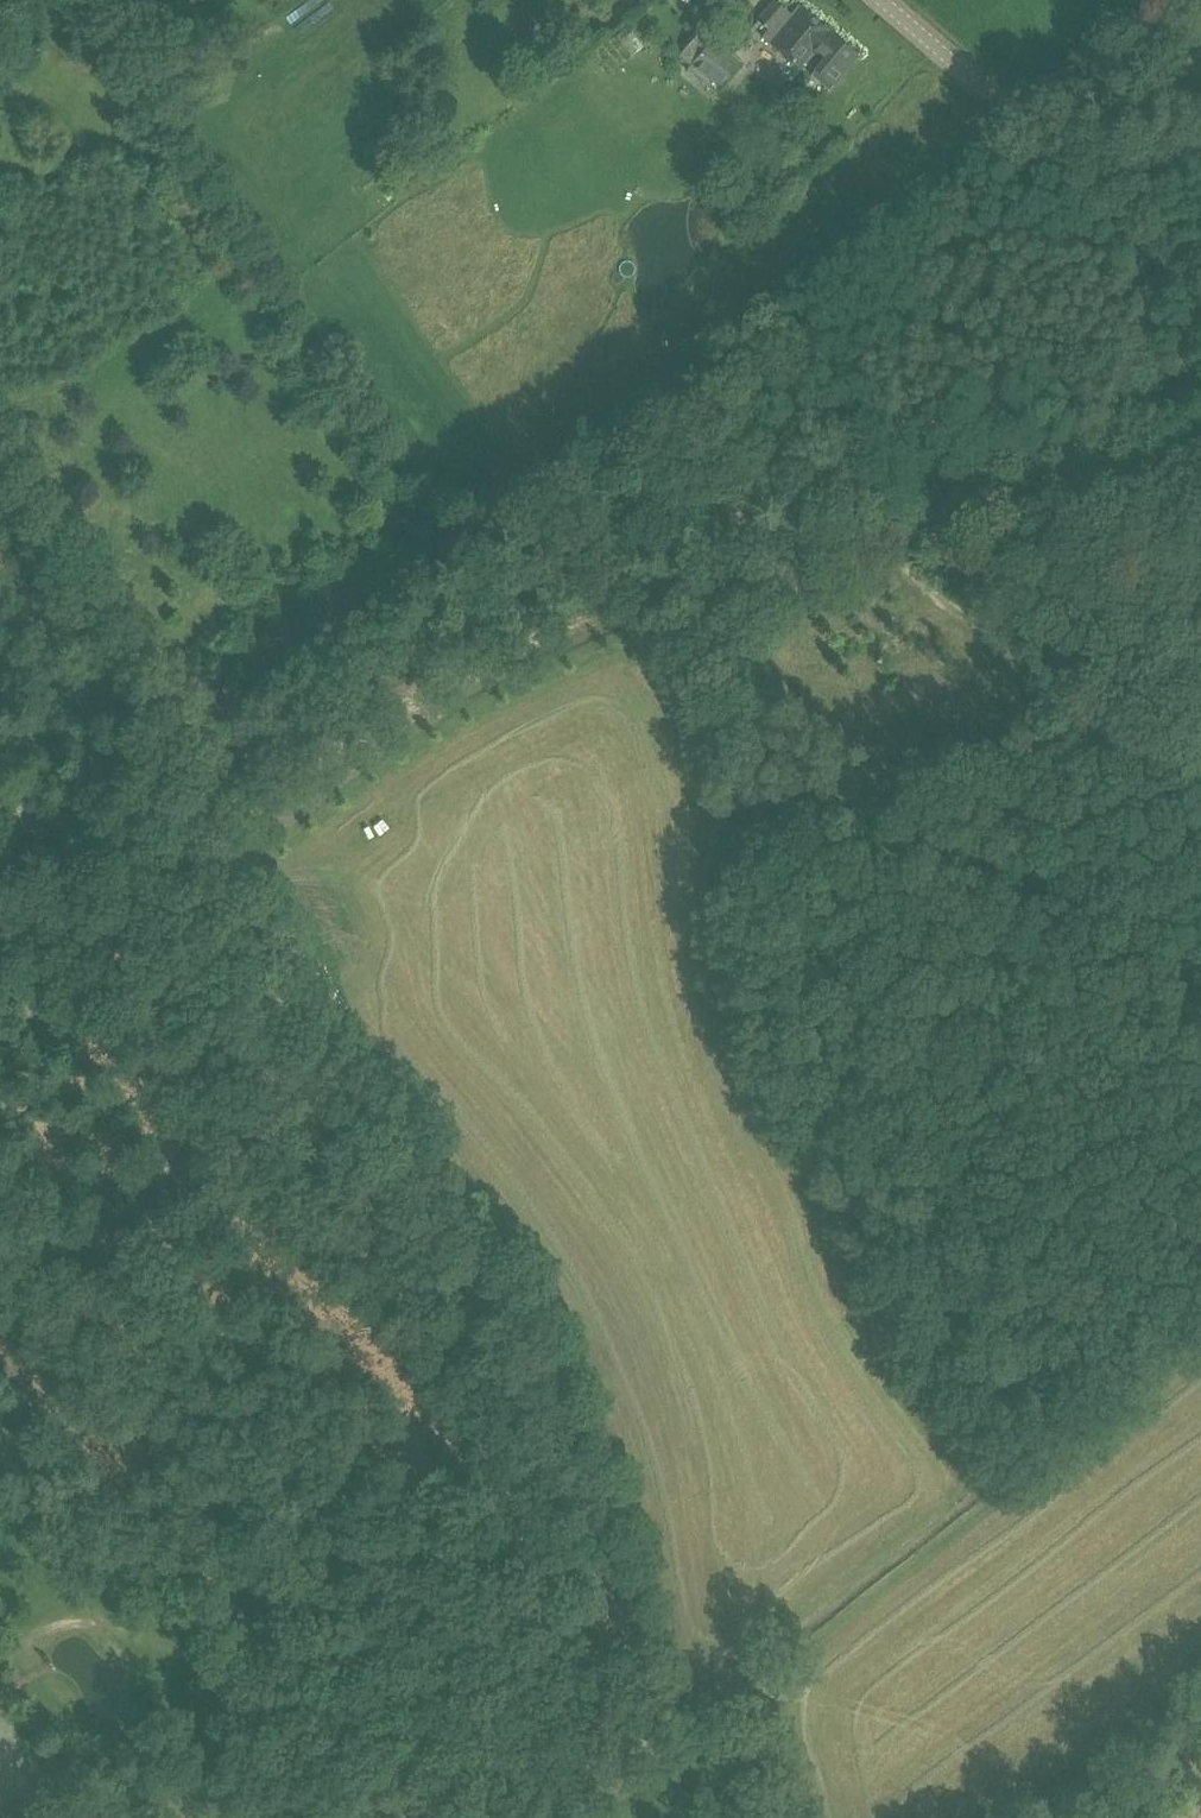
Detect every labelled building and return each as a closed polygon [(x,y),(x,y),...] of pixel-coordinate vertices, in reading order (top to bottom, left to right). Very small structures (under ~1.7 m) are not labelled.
[(813,51),(825,60),(813,74),(831,88),(834,84),(835,85),(860,54),(798,5),(789,16),(782,11),(784,9),(773,0),(758,20),(769,28),(763,36),(801,66),(813,51)] [(679,55),(701,74),(719,89),(742,62),(702,28),(679,55)]
